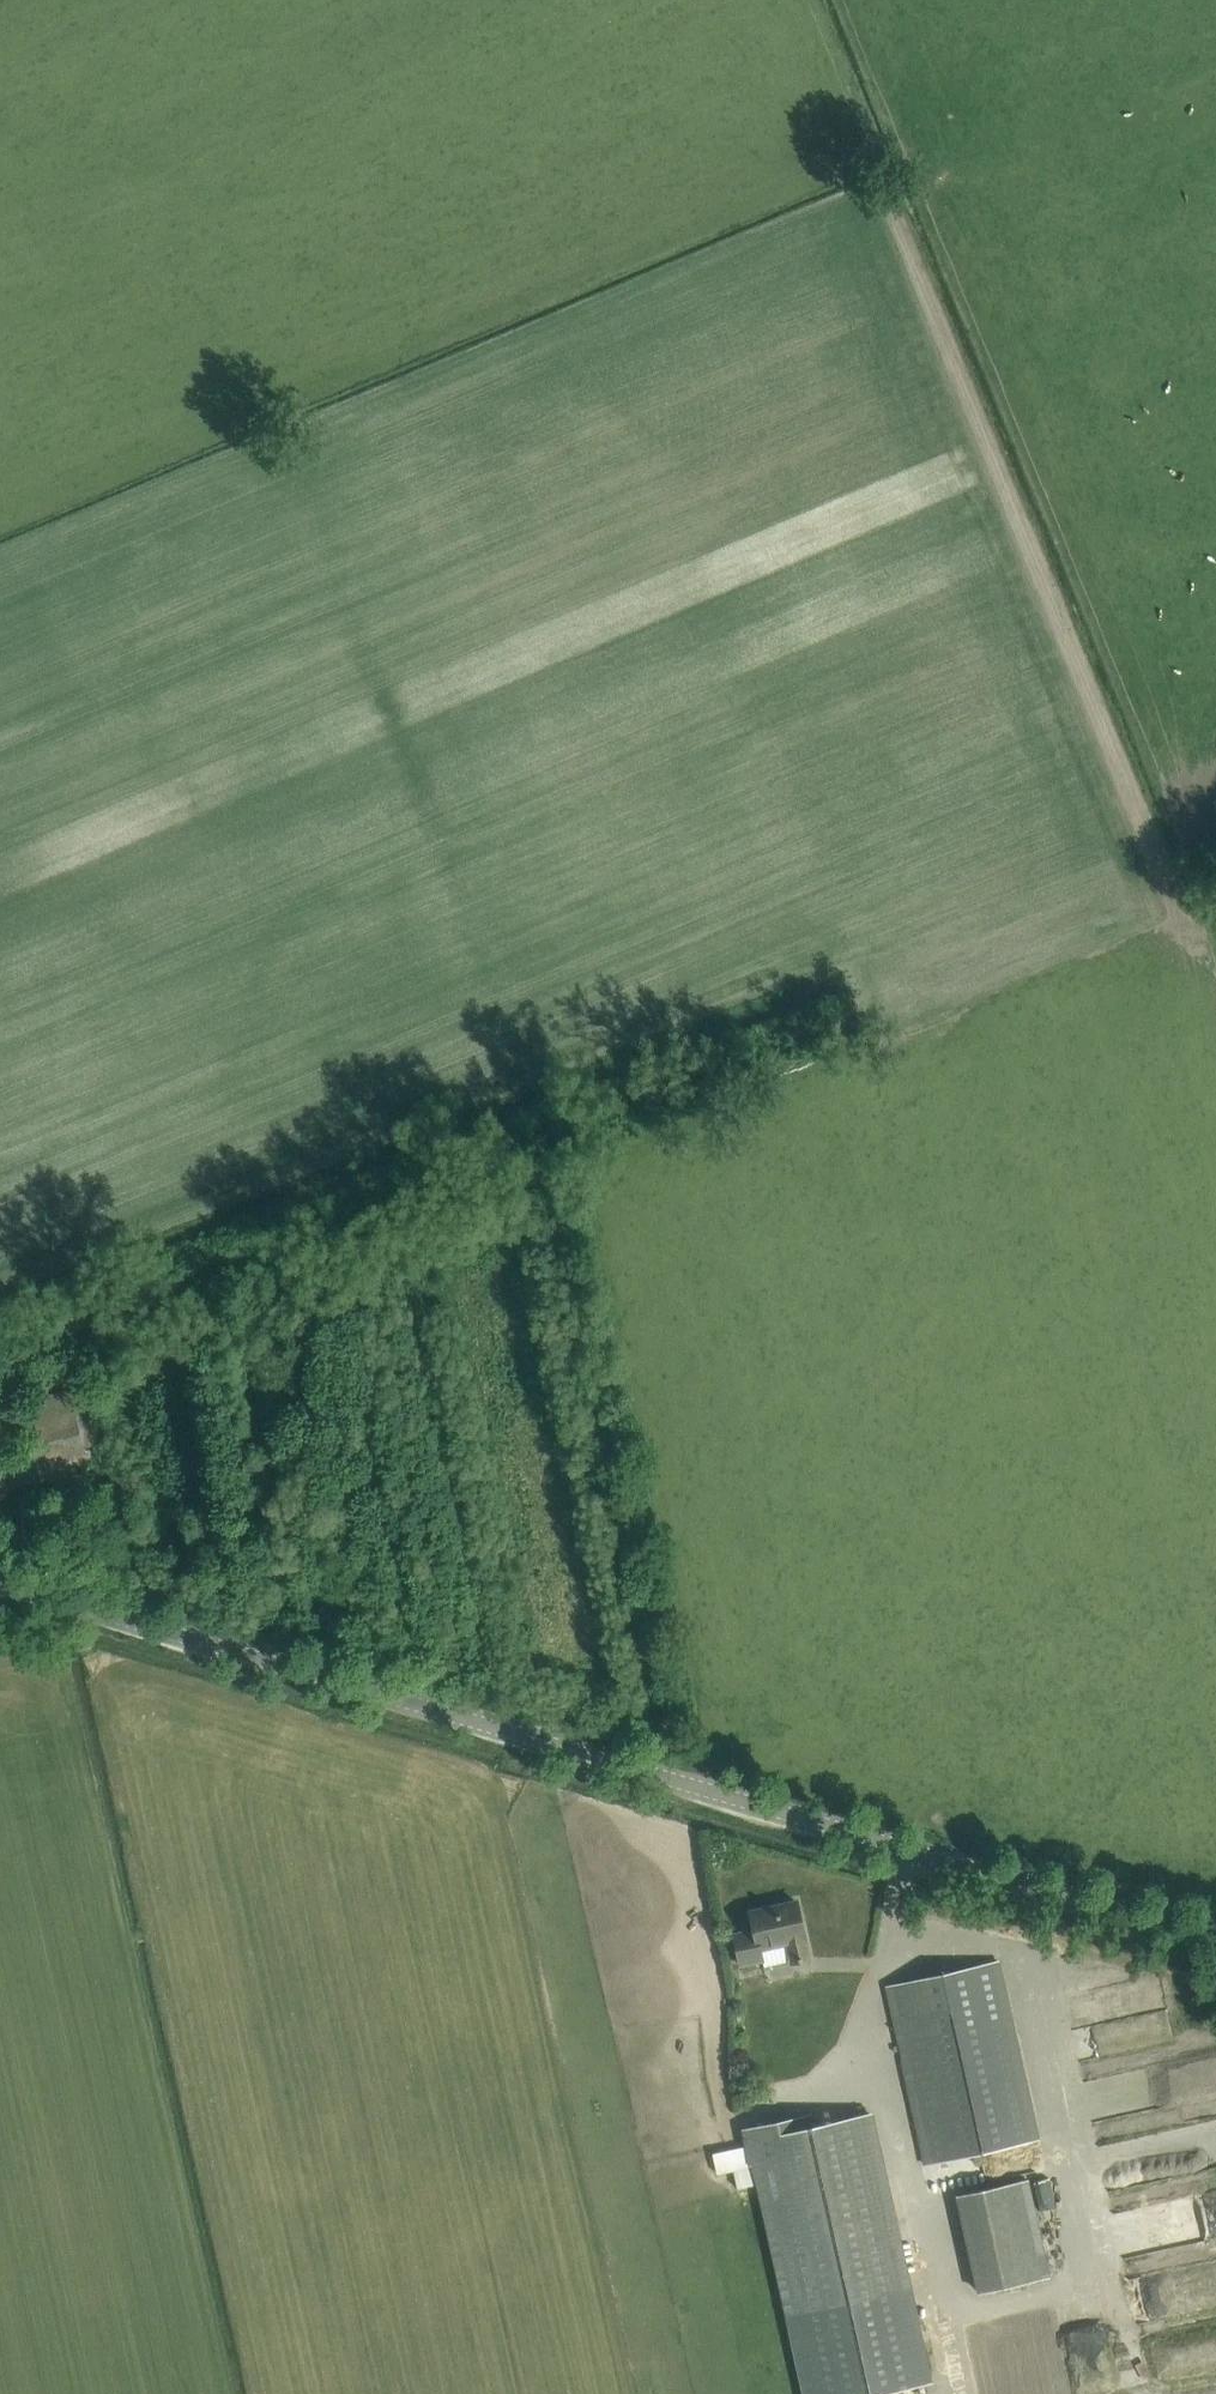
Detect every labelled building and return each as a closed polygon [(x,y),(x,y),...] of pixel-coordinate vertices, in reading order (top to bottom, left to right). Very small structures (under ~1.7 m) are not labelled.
[(91,1386),(18,1402),(36,1485),(96,1472),(92,1450),(103,1447),(91,1386)] [(805,1938),(797,1901),(750,1912),(755,1931),(735,1935),(741,1964),(762,1959),(760,1948),(788,1942),(793,1962),(809,1958),(804,1938),(805,1938)] [(1039,2139),(999,1961),(886,1987),(926,2164),(1039,2139)] [(871,2114),(816,2126),(813,2114),(742,2130),(750,2165),(755,2164),(806,2393),(870,2393),(930,2381),(871,2114)] [(1028,2180),(958,2196),(979,2292),(1050,2276),(1028,2180)] [(1140,2279),(1138,2307),(1178,2310),(1179,2282),(1140,2279)]
